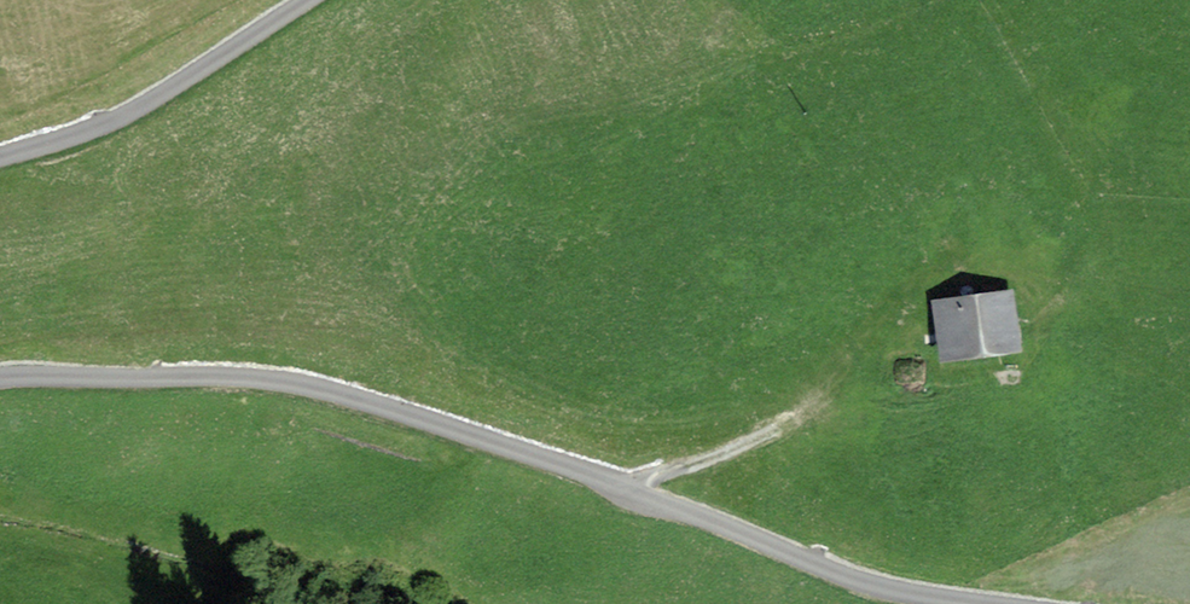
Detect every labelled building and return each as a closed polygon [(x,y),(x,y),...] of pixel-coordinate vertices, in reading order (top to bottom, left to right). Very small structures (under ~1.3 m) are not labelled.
[(943,370),(1025,357),(1015,291),(932,304),(943,370)]
